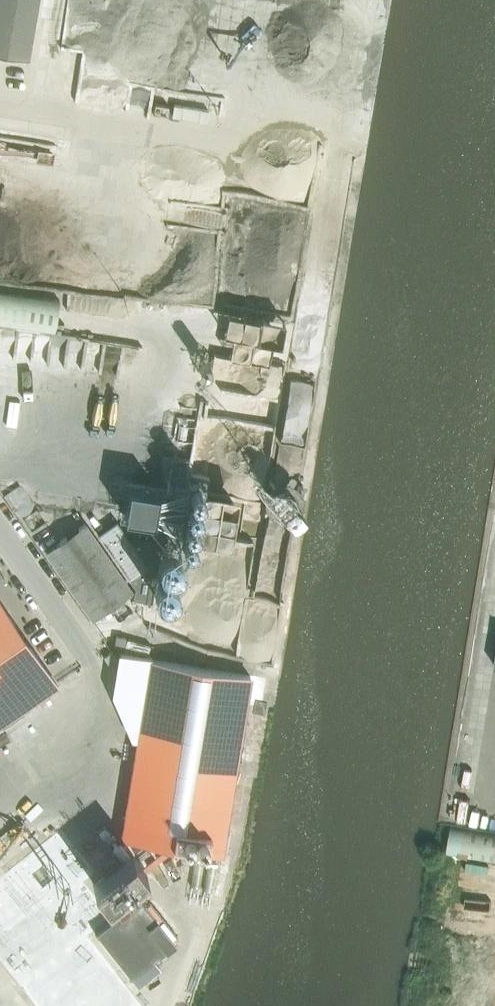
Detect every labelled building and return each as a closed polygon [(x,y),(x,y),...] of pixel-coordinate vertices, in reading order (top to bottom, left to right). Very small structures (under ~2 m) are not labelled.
[(39,0),(0,0),(0,54),(29,58),(39,0)] [(167,116),(169,106),(155,104),(153,113),(167,116)] [(59,300),(0,291),(0,322),(54,330),(59,300)] [(288,331),(289,304),(233,302),(231,345),(274,347),(275,330),(288,331)] [(202,523),(233,530),(244,480),(214,473),(202,523)] [(158,489),(128,484),(124,514),(153,519),(158,489)] [(98,535),(130,581),(149,567),(117,521),(98,535)] [(91,617),(131,590),(86,524),(46,551),(91,617)] [(30,645),(0,603),(0,723),(55,684),(55,685),(57,684),(30,645)] [(115,636),(114,646),(124,648),(126,638),(115,636)] [(117,659),(112,652),(104,657),(109,665),(117,659)] [(250,676),(243,675),(152,660),(123,837),(221,854),(250,676)] [(454,821),(450,847),(494,855),(494,828),(454,821)] [(0,876),(0,961),(36,1005),(162,1005),(176,994),(151,962),(176,942),(140,897),(115,917),(86,881),(102,868),(67,824),(0,876)]
